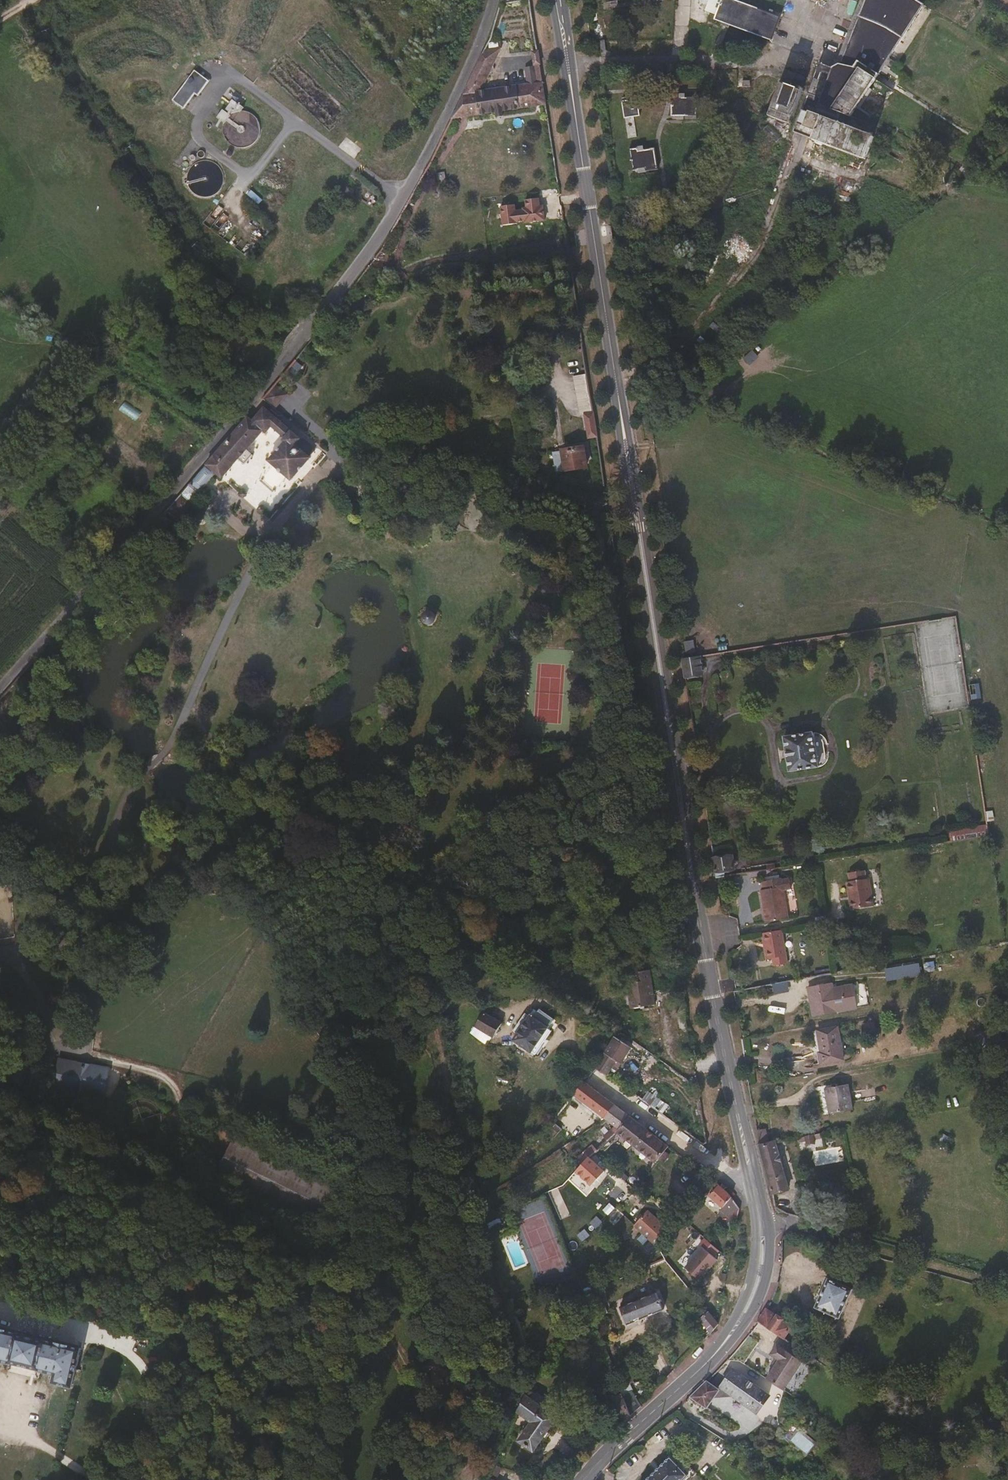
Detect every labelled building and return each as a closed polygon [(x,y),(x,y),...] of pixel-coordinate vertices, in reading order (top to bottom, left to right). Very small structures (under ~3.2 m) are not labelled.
[(529,0),(502,0),(499,8),(529,5),(529,0)] [(743,0),(720,0),(714,17),(773,38),(781,14),(743,0)] [(921,0),(864,0),(843,57),(842,57),(833,60),(821,56),(809,91),(856,110),(926,4),(921,0)] [(532,50),(533,63),(541,62),(540,49),(532,50)] [(546,110),(539,68),(532,69),(534,87),(521,89),(480,93),(493,63),(478,64),(475,72),(452,121),(497,115),(499,121),(509,120),(509,114),(546,110)] [(210,80),(195,67),(173,100),(184,108),(195,92),(199,96),(210,80)] [(791,124),(807,74),(786,68),(769,116),(791,124)] [(216,114),(223,122),(244,103),(230,88),(225,93),(231,100),(216,114)] [(638,115),(635,96),(623,98),(627,127),(635,126),(633,116),(638,115)] [(680,112),(698,113),(699,97),(680,96),(680,112)] [(876,129),(804,103),(795,129),(866,158),(876,129)] [(645,143),(628,145),(634,190),(663,186),(657,145),(645,146),(645,143)] [(440,181),(440,172),(430,173),(430,182),(440,181)] [(211,227),(219,215),(212,210),(203,222),(211,227)] [(265,237),(269,230),(261,225),(256,232),(265,237)] [(753,349),(744,357),(750,364),(759,356),(753,349)] [(304,366),(297,361),(289,371),(296,377),(304,366)] [(578,410),(591,408),(587,372),(574,374),(578,410)] [(288,394),(276,385),(266,397),(277,407),(288,394)] [(263,401),(249,414),(265,428),(268,430),(273,424),(286,436),(268,457),(292,479),(317,448),(263,401)] [(595,437),(591,410),(581,411),(586,437),(595,437)] [(223,476),(249,446),(265,428),(249,414),(205,463),(223,476)] [(585,460),(587,457),(586,444),(559,446),(558,453),(555,454),(553,455),(554,462),(559,463),(561,464),(562,468),(585,466),(585,460)] [(357,486),(350,473),(338,480),(346,493),(357,486)] [(252,507),(266,504),(264,491),(249,494),(252,507)] [(438,621),(439,619),(439,616),(438,612),(435,609),(431,608),(428,609),(425,611),(422,614),(422,616),(422,619),(424,623),(425,624),(427,625),(430,626),(434,625),(436,624),(438,621)] [(700,653),(680,657),(685,678),(704,673),(700,653)] [(966,674),(967,700),(977,700),(976,673),(966,674)] [(784,732),(789,770),(820,766),(815,728),(784,732)] [(987,835),(985,823),(949,828),(951,841),(987,835)] [(734,870),(734,853),(715,853),(715,870),(734,870)] [(845,871),(851,909),(874,905),(869,868),(845,871)] [(764,921),(791,918),(787,877),(760,879),(764,921)] [(768,966),(789,962),(782,928),(761,932),(768,966)] [(935,961),(925,961),(925,970),(935,970),(935,961)] [(921,963),(885,966),(886,978),(922,976),(921,963)] [(653,1008),(650,971),(630,973),(631,982),(625,983),(628,1010),(653,1008)] [(788,980),(773,981),(774,992),(789,991),(788,980)] [(812,1016),(859,1007),(854,981),(834,985),(833,980),(807,985),(812,1016)] [(536,1055),(551,1033),(548,1030),(549,1028),(549,1023),(553,1017),(552,1012),(546,1008),(539,1009),(537,1011),(534,1015),(531,1016),(530,1014),(528,1015),(518,1028),(510,1041),(529,1055),(532,1053),(536,1055)] [(494,1040),(504,1024),(485,1014),(474,1028),(494,1040)] [(877,1020),(864,1022),(866,1036),(878,1034),(877,1020)] [(815,1028),(821,1064),(847,1059),(840,1023),(815,1028)] [(604,1067),(612,1055),(601,1047),(593,1058),(604,1067)] [(54,1088),(113,1098),(118,1067),(59,1058),(54,1088)] [(513,1088),(514,1077),(494,1076),(494,1087),(513,1088)] [(598,1118),(611,1102),(583,1079),(568,1095),(598,1118)] [(851,1082),(825,1084),(828,1112),(853,1109),(851,1082)] [(599,1143),(625,1113),(611,1102),(598,1118),(603,1122),(592,1137),(599,1143)] [(668,1147),(625,1113),(599,1143),(596,1147),(600,1149),(614,1134),(654,1164),(668,1147)] [(546,1140),(555,1129),(544,1121),(538,1127),(535,1131),(546,1140)] [(823,1130),(810,1134),(812,1141),(825,1137),(823,1130)] [(759,1142),(773,1193),(791,1189),(777,1138),(759,1142)] [(322,1207),(332,1187),(232,1139),(221,1162),(272,1186),(270,1191),(303,1207),(306,1200),(322,1207)] [(586,1158),(596,1147),(589,1140),(575,1154),(564,1171),(569,1176),(572,1173),(586,1158)] [(812,1151),(815,1165),(845,1160),(842,1145),(812,1151)] [(588,1186),(601,1172),(589,1162),(586,1158),(572,1173),(588,1186)] [(737,1207),(735,1203),(730,1197),(713,1183),(700,1198),(716,1213),(719,1210),(729,1218),(736,1213),(737,1207)] [(651,1239),(666,1223),(641,1203),(639,1202),(626,1215),(638,1226),(649,1236),(651,1239)] [(684,1266),(700,1280),(720,1259),(704,1245),(684,1266)] [(598,1298),(596,1288),(600,1287),(597,1278),(576,1286),(579,1291),(583,1302),(586,1309),(599,1304),(599,1301),(598,1298)] [(835,1325),(848,1295),(824,1284),(811,1313),(835,1325)] [(583,1302),(579,1291),(572,1294),(577,1305),(583,1302)] [(625,1328),(664,1313),(657,1295),(618,1310),(621,1318),(625,1328)] [(713,1329),(704,1316),(702,1314),(691,1324),(705,1342),(713,1329)] [(788,1332),(762,1315),(754,1328),(779,1345),(788,1332)] [(85,1347),(85,1344),(0,1325),(0,1361),(54,1373),(55,1382),(75,1386),(76,1384),(85,1347)] [(785,1349),(781,1355),(772,1349),(766,1358),(771,1362),(767,1368),(770,1370),(762,1383),(778,1395),(798,1366),(801,1360),(785,1349)] [(614,1381),(618,1391),(625,1409),(637,1400),(631,1386),(625,1368),(611,1374),(614,1381)] [(764,1401),(729,1376),(717,1392),(752,1418),(764,1401)] [(625,1409),(618,1391),(614,1381),(609,1386),(611,1392),(607,1395),(611,1405),(616,1417),(625,1409)] [(702,1413),(715,1396),(706,1390),(702,1386),(685,1403),(702,1413)] [(527,1455),(551,1422),(518,1399),(512,1414),(520,1420),(522,1424),(520,1431),(511,1444),(527,1455)] [(934,1438),(941,1429),(933,1424),(926,1432),(933,1437),(934,1438)] [(813,1442),(795,1431),(790,1440),(807,1451),(813,1442)] [(928,1443),(933,1437),(926,1432),(925,1432),(921,1438),(928,1443)] [(490,1469),(495,1458),(489,1454),(484,1466),(490,1469)] [(503,1471),(507,1463),(498,1459),(494,1467),(503,1471)] [(685,1478),(667,1460),(645,1479),(683,1479),(685,1478)]
